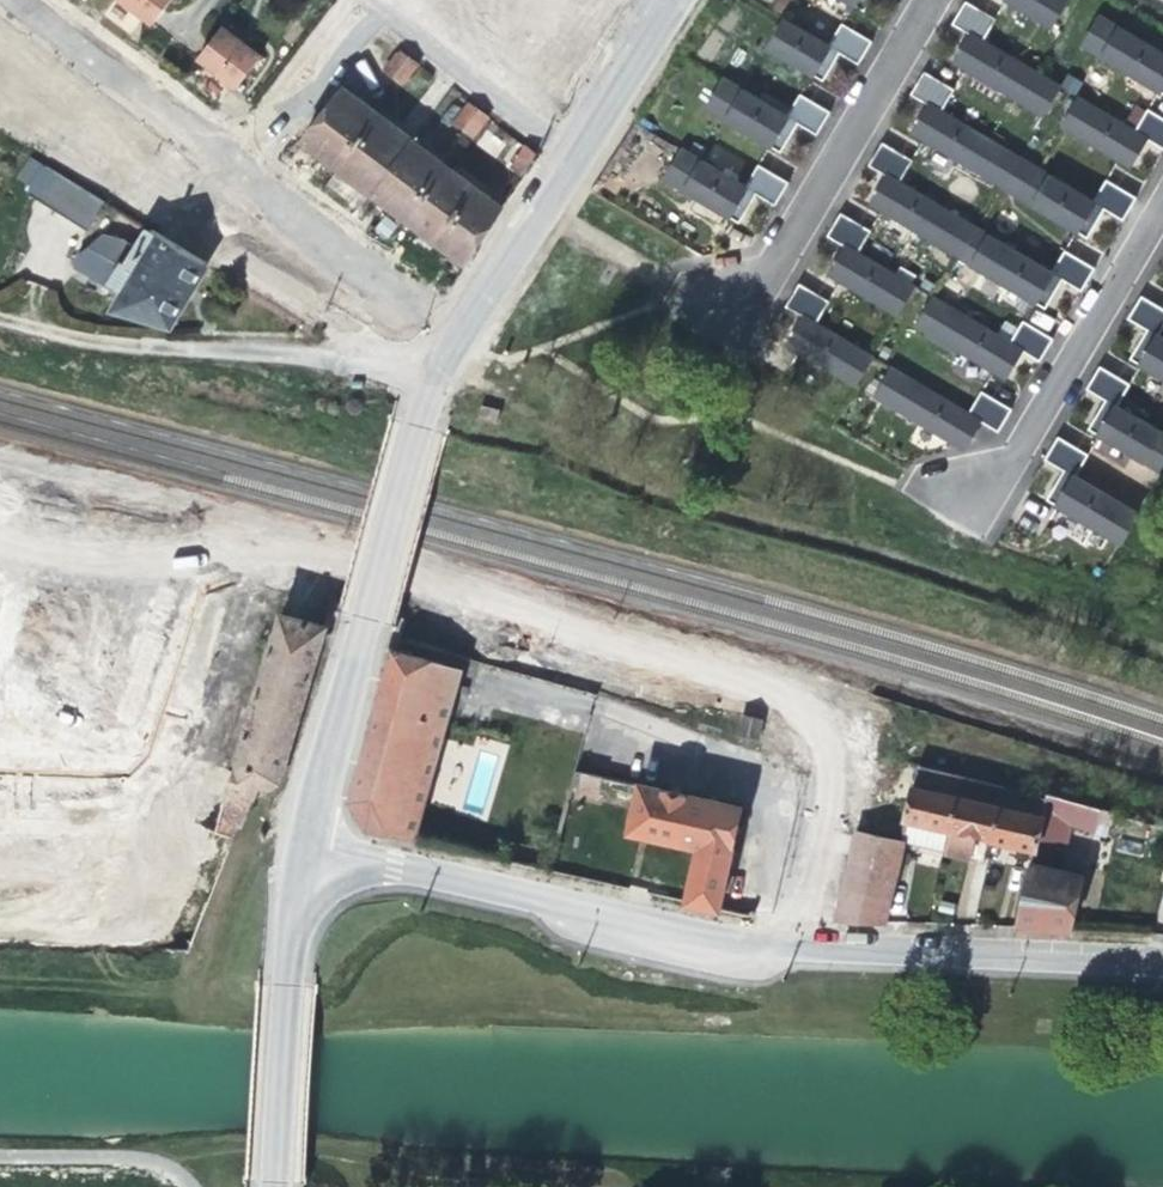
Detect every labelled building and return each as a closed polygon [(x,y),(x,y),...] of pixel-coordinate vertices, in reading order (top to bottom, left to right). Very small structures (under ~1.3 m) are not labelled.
[(155,15),(167,0),(135,0),(155,15)] [(433,15),(446,0),(431,0),(423,8),(433,15)] [(459,7),(450,0),(446,0),(433,15),(444,24),(459,7)] [(859,11),(863,4),(874,11),(878,3),(880,0),(841,0),(859,11)] [(979,32),(990,38),(1003,16),(976,0),(973,0),(961,21),(979,32)] [(1057,22),(1070,0),(1021,0),(1057,22)] [(863,4),(859,11),(870,17),(874,11),(863,4)] [(222,15),(198,47),(237,77),(265,41),(254,32),(251,36),(243,31),(222,15)] [(1102,57),(1118,29),(1100,18),(1084,46),(1102,57)] [(790,27),(774,56),(818,82),(822,75),(832,81),(837,73),(845,60),(864,71),(877,48),(847,30),(834,53),(790,27)] [(1118,29),(1102,57),(1160,91),(1162,86),(1162,55),(1118,29)] [(967,53),(978,60),(990,38),(979,32),(969,49),(967,53)] [(1066,83),(990,38),(978,60),(973,67),(1049,112),(1066,83)] [(378,65),(388,74),(404,55),(394,47),(378,65)] [(493,64),(503,72),(517,54),(508,47),(493,64)] [(962,61),(973,67),(978,60),(967,53),(962,61)] [(512,80),(526,62),(517,54),(503,72),(512,80)] [(388,74),(399,82),(414,62),(404,55),(388,74)] [(915,95),(934,107),(945,114),(959,91),(929,73),(915,95)] [(822,75),(818,82),(829,88),(832,81),(822,75)] [(362,133),(381,107),(357,88),(345,78),(326,104),(362,133)] [(730,87),(713,116),(777,153),(780,147),(791,153),(793,149),(803,131),(822,142),(836,119),(805,102),(792,124),(730,87)] [(1140,152),(1147,140),(1135,133),(1080,101),(1063,129),(1120,162),(1124,156),(1134,162),(1140,152)] [(448,122),(457,130),(472,109),(462,102),(448,122)] [(342,158),(362,133),(326,104),(306,130),(325,145),(342,158)] [(362,133),(398,160),(416,136),(397,121),(381,107),(362,133)] [(922,128),(933,134),(945,114),(934,107),(926,122),(922,128)] [(457,130),(466,137),(482,117),(472,109),(457,130)] [(1147,140),(1162,150),(1162,119),(1149,111),(1135,133),(1147,140)] [(928,142),(1003,188),(1021,159),(945,114),(933,134),(928,142)] [(917,135),(928,142),(933,134),(922,128),(917,135)] [(361,172),(379,186),(397,162),(362,133),(342,158),(361,172)] [(430,184),(449,161),(428,146),(416,136),(398,160),(430,184)] [(891,176),(902,183),(916,160),(886,142),(872,165),(891,176)] [(780,147),(777,153),(787,159),(791,153),(780,147)] [(518,178),(532,158),(520,148),(505,168),(518,178)] [(34,156),(18,179),(32,189),(29,195),(53,209),(90,230),(108,205),(34,156)] [(1124,156),(1120,162),(1130,168),(1134,162),(1124,156)] [(689,158),(672,186),(735,223),(738,217),(749,223),(757,209),(762,202),(781,213),(794,190),(763,172),(750,194),(689,158)] [(1003,188),(1033,205),(1049,177),(1021,159),(1003,188)] [(457,205),(474,180),(459,168),(449,161),(430,184),(457,205)] [(412,210),(430,187),(397,162),(379,186),(395,198),(412,210)] [(878,197),(890,204),(902,183),(891,176),(884,189),(878,197)] [(1096,205),(1049,177),(1033,205),(1081,233),(1085,227),(1095,233),(1098,228),(1108,212),(1096,205)] [(474,180),(457,205),(491,230),(508,204),(491,192),(474,180)] [(1096,205),(1108,212),(1127,222),(1140,200),(1110,182),(1096,205)] [(885,211),(961,257),(978,228),(902,183),(890,204),(885,211)] [(438,231),(456,205),(430,187),(412,210),(427,222),(438,231)] [(874,205),(885,211),(890,204),(878,197),(874,205)] [(456,205),(438,231),(458,245),(472,255),(491,230),(456,205)] [(833,232),(852,243),(863,250),(876,228),(847,210),(833,232)] [(738,217),(735,223),(745,229),(749,223),(738,217)] [(156,233),(150,230),(143,241),(126,230),(106,227),(96,242),(121,258),(108,278),(123,287),(116,299),(167,322),(183,298),(204,265),(156,233)] [(1085,227),(1081,233),(1091,239),(1095,233),(1085,227)] [(1066,280),(1054,273),(978,228),(961,257),(1038,303),(1042,296),(1053,302),(1058,294),(1066,280)] [(246,255),(256,262),(270,242),(260,235),(246,255)] [(266,269),(280,249),(270,242),(256,262),(266,269)] [(843,257),(838,265),(849,272),(863,250),(852,243),(843,257)] [(846,278),(900,311),(917,284),(863,250),(849,272),(846,278)] [(1054,273),(1066,280),(1084,292),(1098,269),(1067,251),(1054,273)] [(835,271),(846,278),(849,272),(838,265),(835,271)] [(809,314),(821,321),(835,298),(805,280),(791,302),(809,314)] [(320,304),(329,310),(343,292),(333,284),(320,304)] [(340,317),(353,299),(343,292),(329,310),(340,317)] [(1042,296),(1038,303),(1049,309),(1053,302),(1042,296)] [(1011,369),(1021,351),(1010,344),(934,300),(918,328),(994,373),(998,367),(1008,373),(1011,369)] [(1162,379),(1162,311),(1148,302),(1135,325),(1154,337),(1144,354),(1142,358),(1152,364),(1148,371),(1162,379)] [(876,354),(821,321),(809,314),(799,331),(796,335),(806,342),(802,347),(859,382),(876,354)] [(1010,344),(1021,351),(1040,362),(1054,340),(1023,322),(1010,344)] [(792,341),(802,347),(806,342),(796,335),(792,341)] [(1152,364),(1142,358),(1138,364),(1148,371),(1152,364)] [(998,367),(994,373),(1005,379),(1008,373),(998,367)] [(973,435),(980,422),(969,415),(893,371),(876,399),(954,444),(957,438),(968,444),(973,435)] [(1162,474),(1162,434),(1124,411),(1137,390),(1107,372),(1093,395),(1113,406),(1102,424),(1100,428),(1110,434),(1107,440),(1162,474)] [(969,415),(980,422),(999,434),(1013,410),(982,393),(969,415)] [(1110,434),(1100,428),(1096,434),(1107,440),(1110,434)] [(957,438),(954,444),(964,450),(968,444),(957,438)] [(1066,511),(1129,549),(1146,519),(1084,482),(1096,461),(1066,443),(1053,466),(1072,477),(1065,490),(1059,499),(1070,505),(1066,511)] [(1070,505),(1059,499),(1055,505),(1066,511),(1070,505)] [(253,786),(280,793),(325,626),(274,612),(214,834),(238,840),(253,786)] [(372,826),(402,833),(448,664),(399,650),(353,800),(372,826)] [(418,836),(465,669),(448,664),(402,833),(418,836)] [(609,795),(614,776),(581,768),(577,786),(609,795)] [(919,777),(909,775),(907,786),(917,788),(919,777)] [(917,788),(909,823),(954,832),(964,784),(954,782),(950,796),(925,790),(928,779),(919,777),(917,788)] [(964,784),(954,832),(950,852),(975,860),(981,837),(987,838),(995,839),(1004,803),(995,800),(993,806),(972,802),(975,786),(964,784)] [(698,888),(694,903),(725,910),(748,808),(646,785),(641,806),(631,803),(627,820),(637,822),(635,831),(707,848),(698,888)] [(1104,822),(1118,825),(1120,817),(1050,797),(1049,805),(1048,808),(1042,837),(1056,840),(1060,824),(1101,834),(1104,822)] [(995,839),(995,842),(1021,848),(1039,852),(1042,837),(1048,808),(1038,807),(1034,818),(1010,813),(1013,805),(1004,803),(995,839)] [(950,852),(954,832),(909,823),(908,829),(905,842),(917,845),(950,852)] [(870,836),(905,842),(908,829),(896,826),(895,832),(871,827),(870,836)] [(892,925),(905,842),(870,836),(860,835),(847,925),(892,925)] [(971,860),(961,914),(975,917),(985,863),(971,860)] [(1078,934),(1090,879),(1066,874),(1036,867),(1023,932),(1078,934)] [(661,896),(694,903),(698,888),(665,880),(661,896)]
